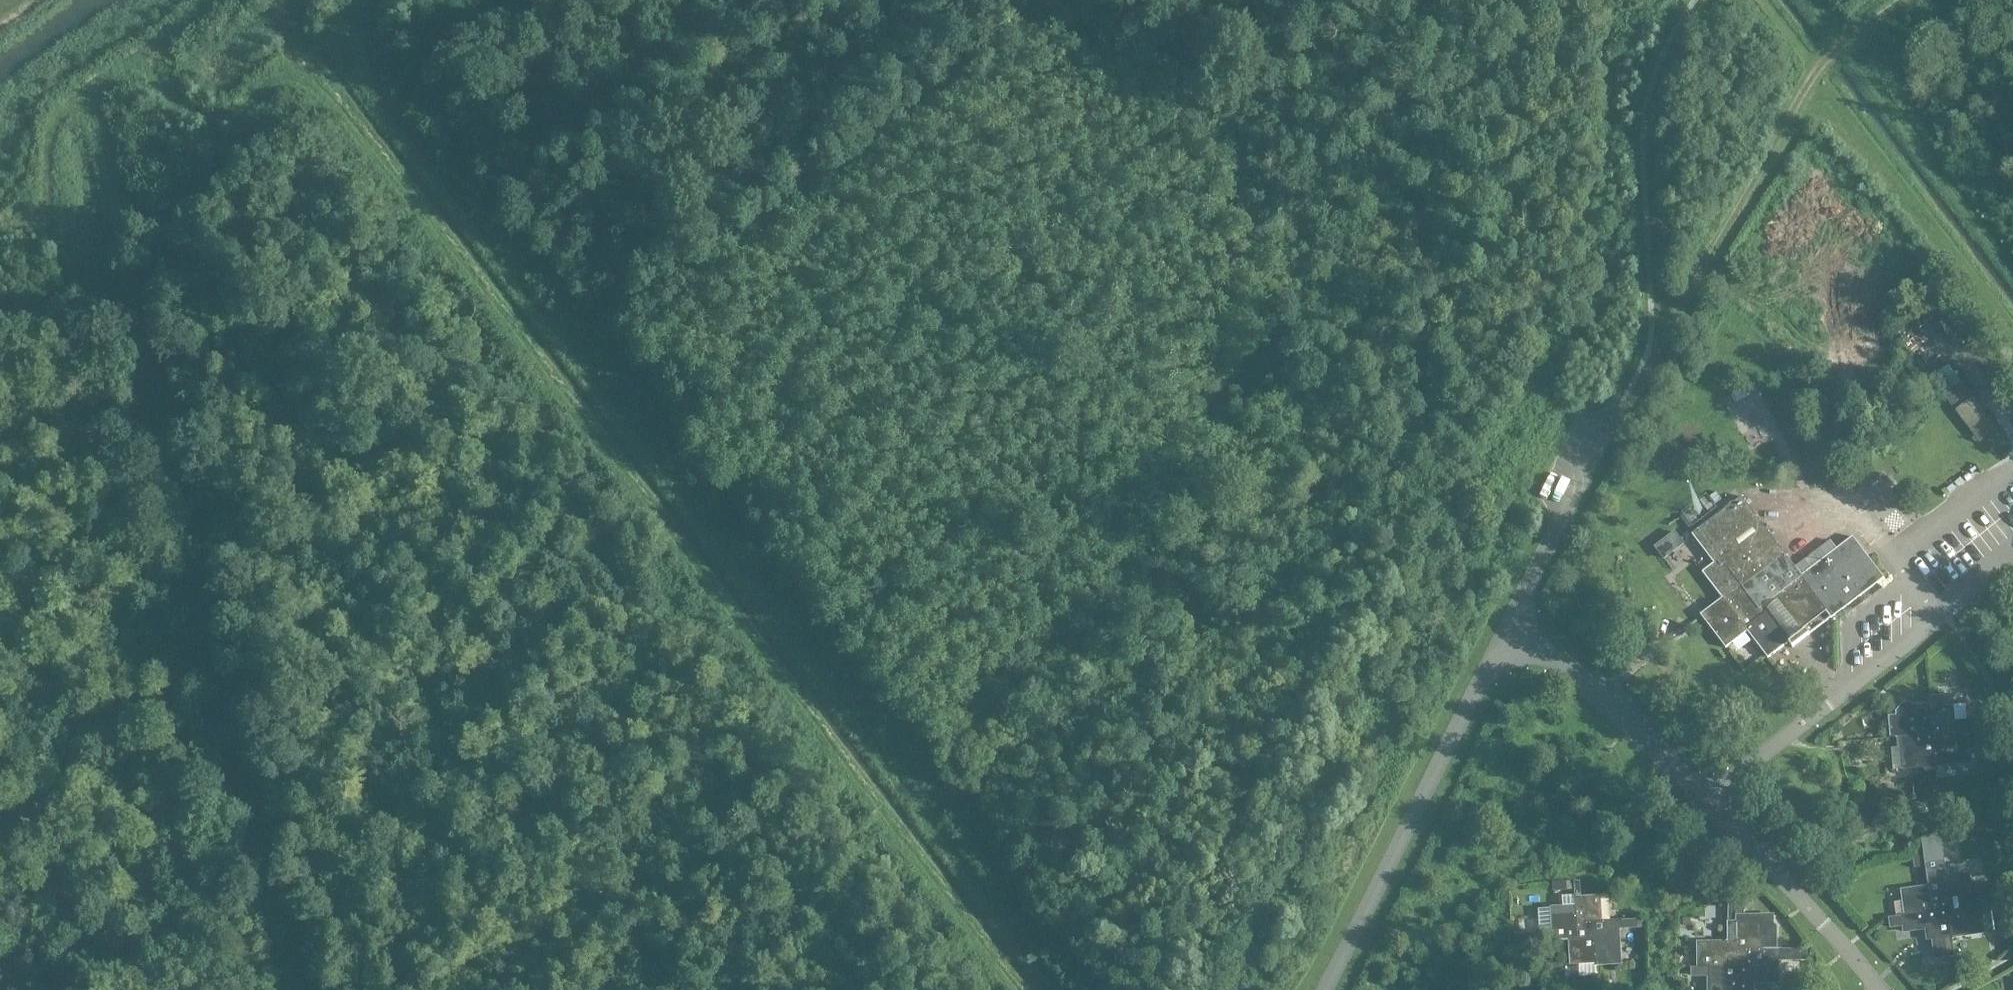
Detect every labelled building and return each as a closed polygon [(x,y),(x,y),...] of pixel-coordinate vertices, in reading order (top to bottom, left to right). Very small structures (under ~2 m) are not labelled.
[(1720,513),(1692,535),(1714,563),(1701,573),(1721,600),(1711,607),(1700,616),(1725,648),(1747,632),(1768,661),(1789,645),(1791,643),(1766,611),(1778,602),(1801,632),(1802,631),(1825,613),(1830,620),(1885,580),(1869,558),(1854,538),(1844,545),(1848,550),(1842,555),(1838,549),(1802,575),(1795,567),(1786,555),(1741,497),(1720,513)] [(1956,691),(1969,689),(1967,676),(1955,678),(1956,691)] [(1951,697),(1931,698),(1932,708),(1932,714),(1934,736),(1954,734),(1954,726),(1955,726),(1954,713),(1953,713),(1951,697)] [(1903,710),(1900,714),(1902,738),(1910,738),(1913,737),(1934,736),(1932,714),(1932,708),(1903,710)] [(1993,732),(1975,733),(1976,743),(1994,741),(1993,732)] [(1954,734),(1934,736),(1936,756),(1936,766),(1969,764),(1967,733),(1965,733),(1958,733),(1954,734)] [(1902,738),(1897,739),(1899,770),(1937,767),(1936,766),(1936,756),(1934,736),(1913,737),(1910,738),(1902,738)] [(1987,755),(1988,775),(2010,774),(2009,754),(1987,755)] [(1937,771),(1930,777),(1931,791),(1938,791),(1937,771)] [(1935,840),(1922,843),(1929,888),(1931,904),(1940,902),(1939,895),(1957,892),(1971,890),(1967,865),(1939,870),(1935,840)] [(2004,887),(1993,889),(1994,896),(2005,895),(2004,887)] [(1929,888),(1903,892),(1906,915),(1925,913),(1941,911),(1940,902),(1931,904),(1929,888)] [(1971,890),(1940,895),(1940,902),(1948,902),(1953,936),(1978,932),(1971,890)] [(1598,898),(1574,899),(1574,905),(1575,916),(1576,932),(1585,932),(1584,923),(1600,922),(1598,898)] [(1906,915),(1905,916),(1906,931),(1927,929),(1929,941),(1935,940),(1937,959),(1955,957),(1948,902),(1940,902),(1941,911),(1925,913),(1906,915)] [(1730,920),(1729,920),(1729,934),(1737,934),(1737,924),(1737,921),(1737,908),(1737,904),(1729,904),(1730,920)] [(1746,908),(1737,908),(1737,921),(1746,917),(1746,908)] [(1575,916),(1551,917),(1553,942),(1563,941),(1569,941),(1585,940),(1585,932),(1576,932),(1575,916)] [(1600,922),(1584,923),(1585,932),(1593,931),(1594,947),(1595,959),(1611,959),(1610,946),(1618,946),(1617,924),(1619,924),(1619,921),(1617,921),(1600,922)] [(1772,924),(1737,924),(1737,934),(1737,943),(1737,958),(1744,958),(1745,949),(1775,949),(1775,927),(1772,924)] [(1585,940),(1569,941),(1570,964),(1595,963),(1595,959),(1594,947),(1593,931),(1585,932),(1585,940)] [(1713,951),(1700,951),(1701,967),(1707,967),(1719,967),(1730,966),(1745,966),(1744,958),(1737,958),(1737,943),(1713,943),(1713,951)] [(1745,949),(1744,958),(1754,958),(1754,973),(1754,979),(1768,979),(1768,975),(1779,975),(1778,952),(1780,952),(1780,949),(1778,949),(1775,949),(1745,949)] [(1806,949),(1794,949),(1794,961),(1806,961),(1806,949)] [(1697,967),(1697,975),(1711,975),(1711,989),(1754,989),(1754,979),(1754,973),(1754,958),(1744,958),(1745,966),(1730,966),(1719,967),(1707,967),(1701,967),(1697,967)]
